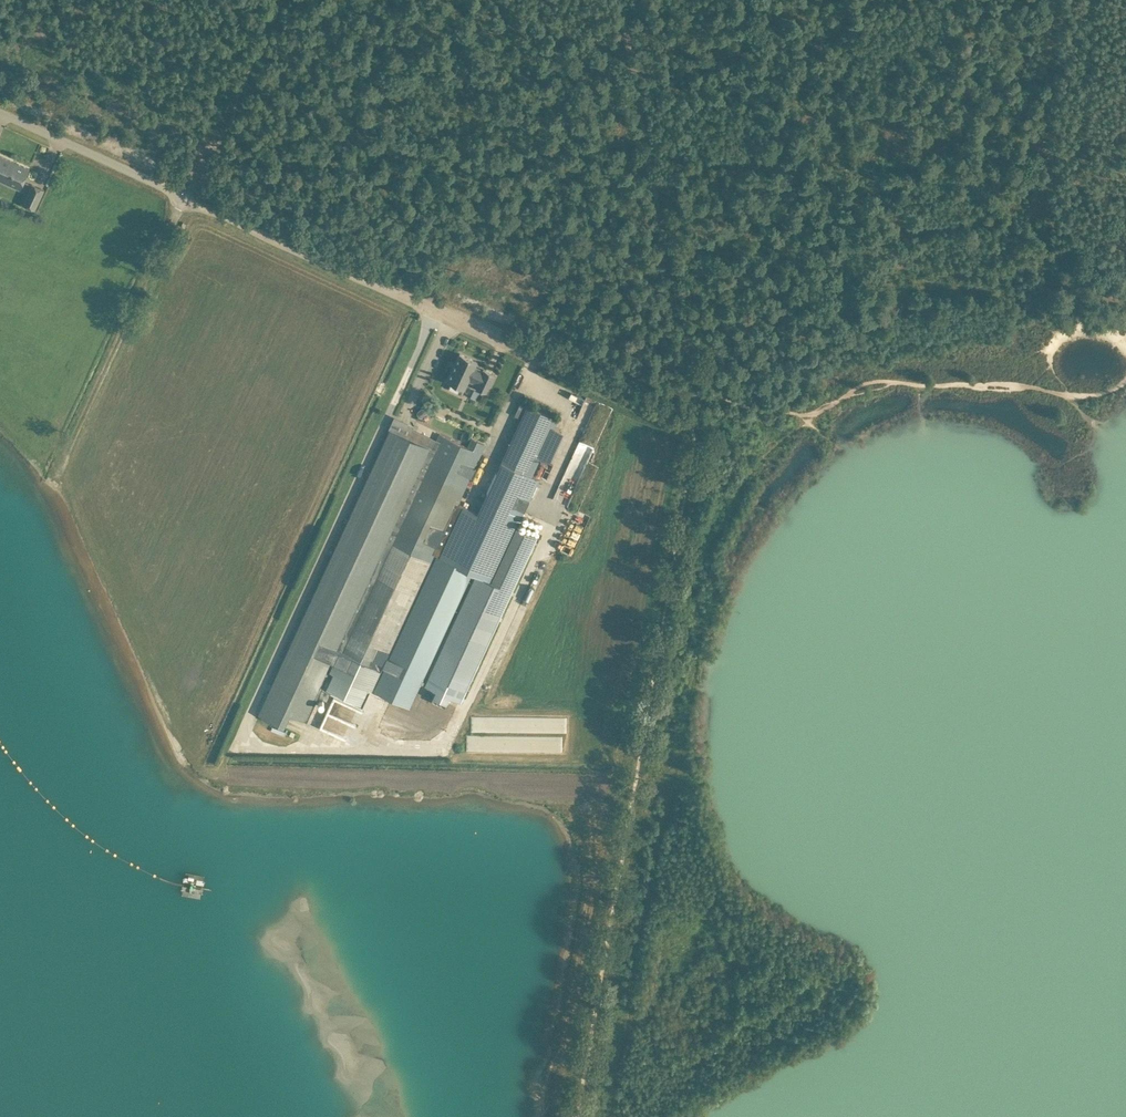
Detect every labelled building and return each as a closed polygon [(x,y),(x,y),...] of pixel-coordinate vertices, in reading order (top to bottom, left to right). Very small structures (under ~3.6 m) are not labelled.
[(0,154),(0,178),(20,188),(29,167),(0,154)] [(23,203),(35,208),(44,188),(32,183),(23,203)] [(474,387),(486,393),(495,375),(483,369),(482,370),(474,367),(477,361),(459,353),(446,381),(451,383),(449,388),(457,392),(459,387),(464,389),(468,380),(476,384),(474,387)] [(527,405),(478,511),(458,502),(484,444),(471,438),(467,447),(439,434),(432,448),(417,441),(390,429),(269,691),(258,714),(277,723),(283,710),(307,721),(318,696),(327,700),(330,693),(363,707),(370,691),(366,689),(367,688),(371,689),(382,666),(385,667),(374,691),(410,707),(421,683),(436,689),(431,700),(444,706),(449,696),(460,701),(537,536),(517,526),(538,479),(531,476),(557,419),(527,405)] [(418,410),(417,412),(419,415),(422,415),(426,412),(426,409),(425,407),(422,407),(418,410)] [(466,732),(466,750),(563,752),(563,734),(532,733),(532,726),(533,726),(533,716),(471,714),(470,733),(466,732)]
